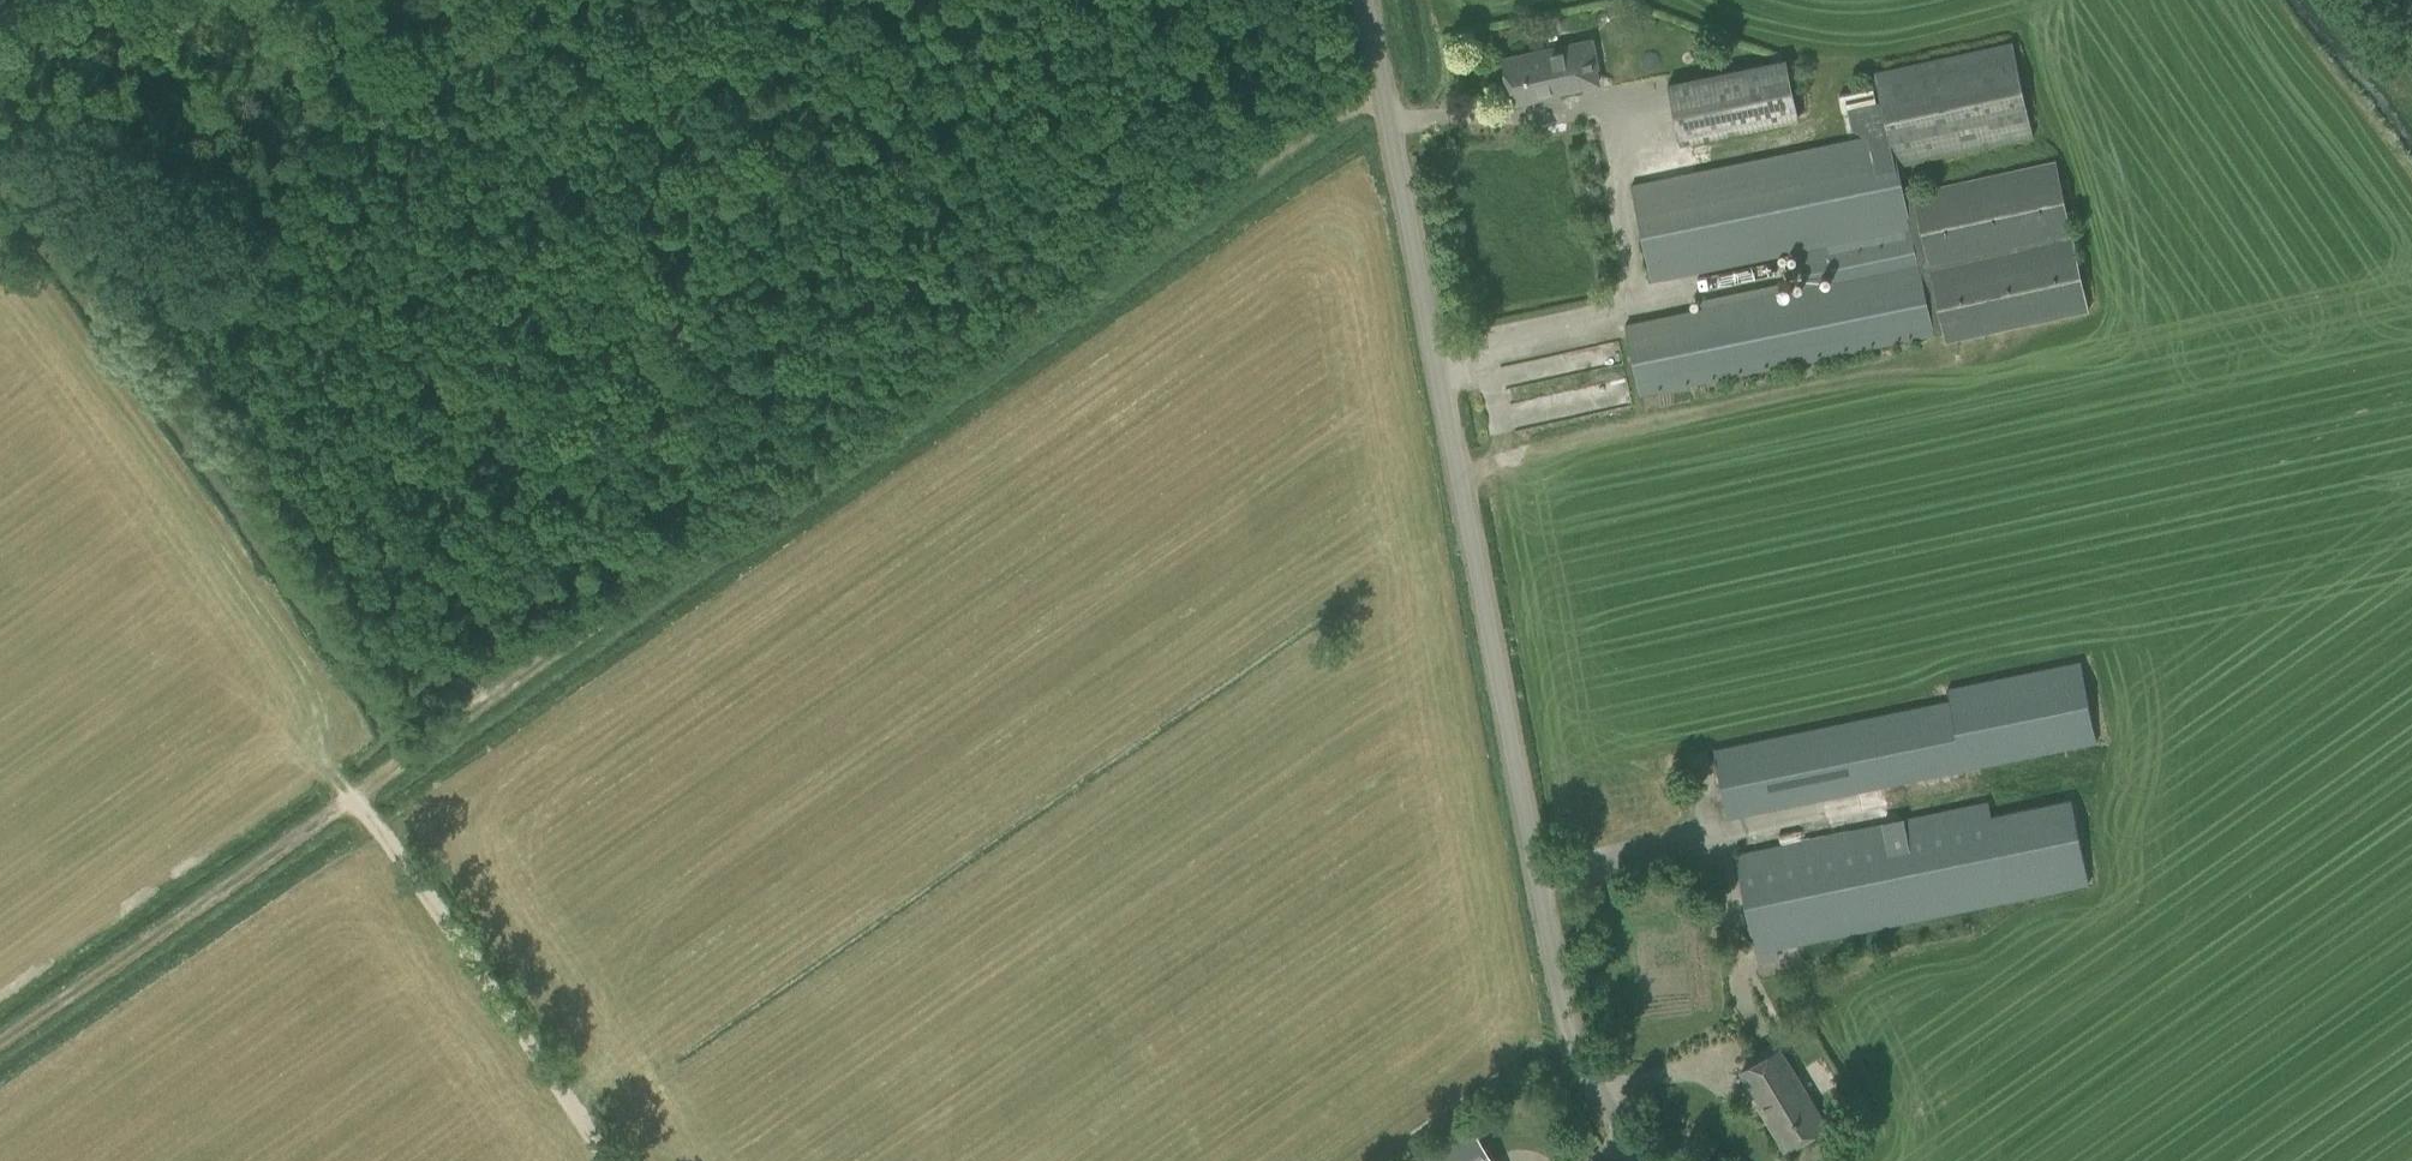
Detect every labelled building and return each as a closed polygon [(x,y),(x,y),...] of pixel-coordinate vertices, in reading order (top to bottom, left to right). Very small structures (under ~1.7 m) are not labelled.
[(1516,101),(1544,95),(1544,92),(1603,79),(1594,36),(1506,55),(1516,101)] [(1900,165),(2033,136),(2012,41),(1875,71),(1881,100),(1876,101),(1873,87),(1839,95),(1842,111),(1848,110),(1852,127),(1864,133),(1892,127),(1900,165)] [(1786,57),(1668,83),(1682,145),(1800,119),(1786,57)] [(1643,392),(1936,331),(1937,333),(1944,331),(1946,340),(2090,310),(2056,158),(1913,190),(1914,194),(1907,195),(1900,165),(1892,127),(1864,133),(1634,183),(1655,278),(1800,247),(1808,283),(1785,288),(1784,281),(1713,296),(1714,303),(1628,321),(1643,392)] [(1657,414),(1716,400),(1712,380),(1652,394),(1657,414)] [(1739,745),(1714,750),(1727,818),(2097,741),(2080,661),(1948,689),(1950,701),(1739,745)] [(1739,854),(1735,855),(1754,952),(1779,948),(2090,887),(2071,797),(1991,814),(1988,801),(1739,854)] [(1785,1149),(1828,1122),(1782,1046),(1742,1071),(1770,1116),(1766,1118),(1785,1149)] [(1411,1160),(1496,1160),(1470,1122),(1411,1160)]
